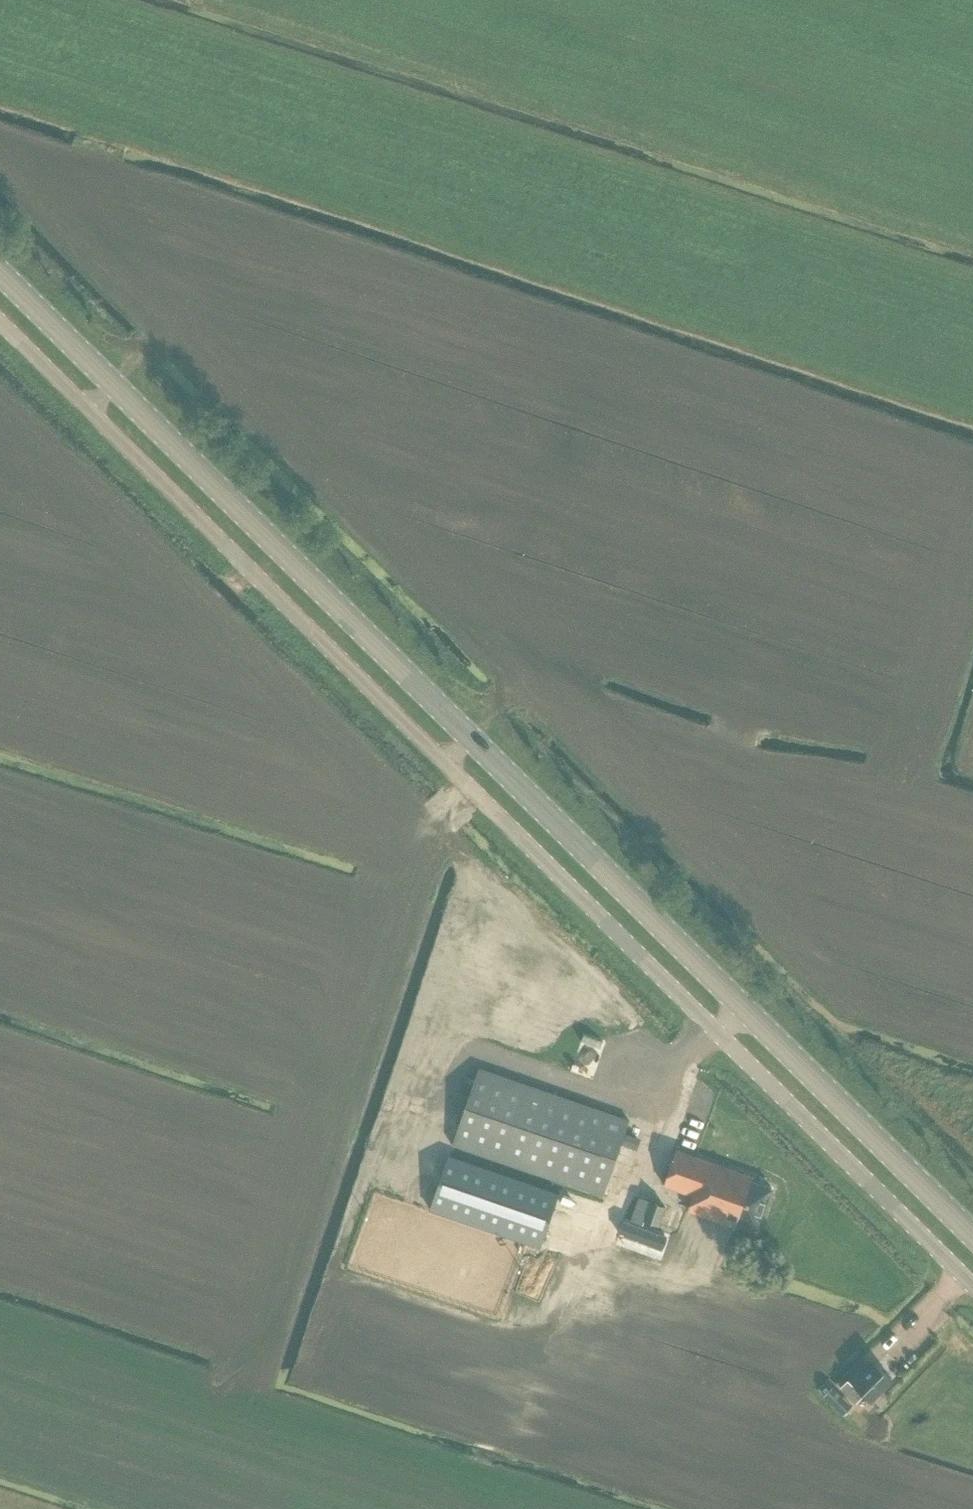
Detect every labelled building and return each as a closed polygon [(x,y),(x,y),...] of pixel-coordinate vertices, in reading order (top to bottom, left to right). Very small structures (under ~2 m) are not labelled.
[(563,1074),(586,1081),(598,1040),(575,1033),(563,1074)] [(452,1143),(602,1196),(628,1121),(479,1068),(452,1143)] [(675,1152),(663,1186),(692,1196),(687,1212),(754,1236),(771,1189),(750,1182),(752,1179),(675,1152)] [(431,1209),(539,1247),(558,1193),(451,1155),(431,1209)] [(669,1207),(641,1198),(633,1221),(645,1225),(646,1221),(662,1227),(669,1207)] [(672,1288),(681,1263),(623,1242),(607,1284),(638,1295),(637,1297),(661,1306),(668,1286),(672,1288)] [(892,1381),(875,1364),(854,1385),(848,1380),(841,1387),(856,1402),(863,1395),(870,1402),(892,1381)] [(849,1405),(839,1396),(834,1402),(844,1411),(849,1405)]
